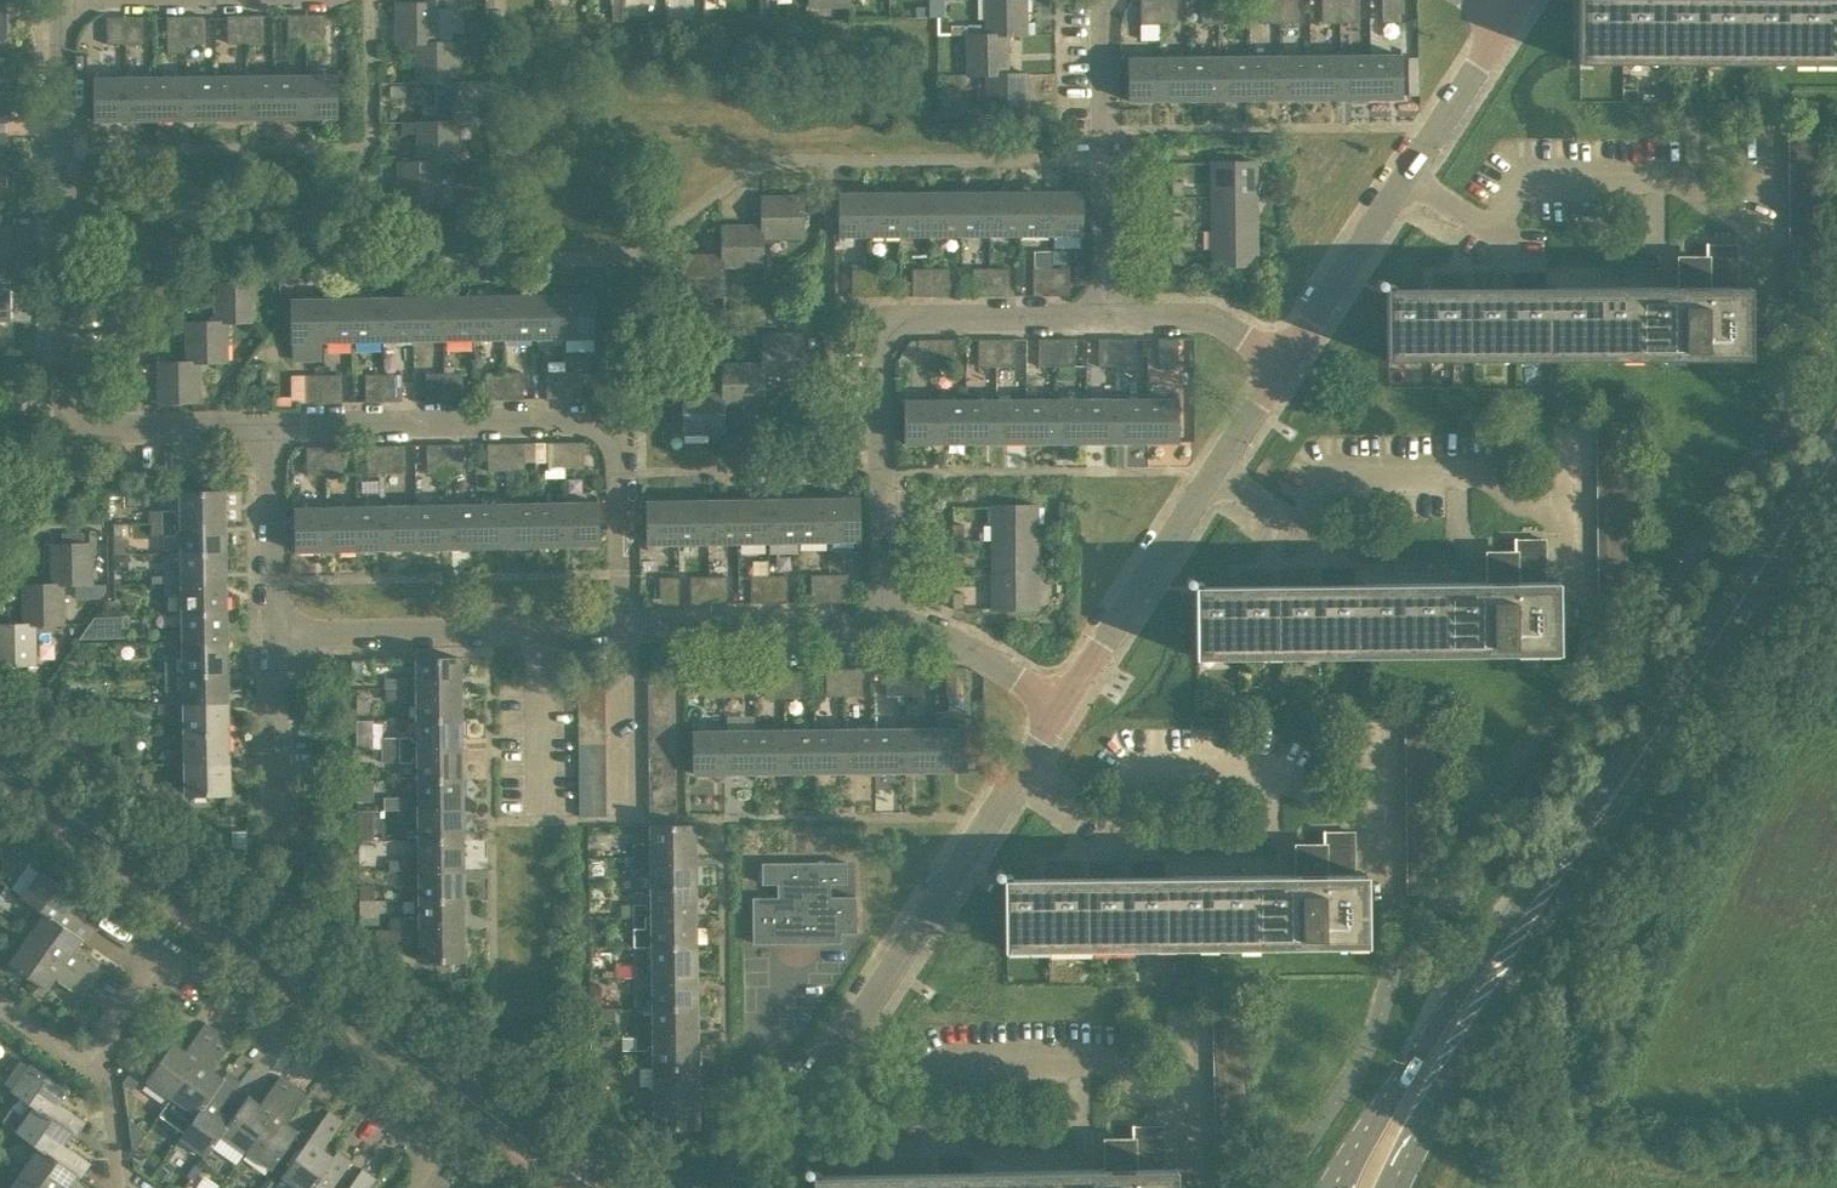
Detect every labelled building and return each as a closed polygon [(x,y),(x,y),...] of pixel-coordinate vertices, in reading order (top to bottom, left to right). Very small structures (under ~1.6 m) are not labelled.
[(985,35),(985,36),(1006,36),(1026,36),(1026,0),(985,0),(985,35)] [(1157,25),(1157,0),(1139,0),(1139,25),(1157,25)] [(1157,25),(1175,24),(1175,0),(1157,0),(1157,25)] [(1218,24),(1217,0),(1199,0),(1199,24),(1218,24)] [(1218,24),(1236,24),(1236,0),(1217,0),(1218,24)] [(1278,23),(1278,0),(1259,0),(1260,23),(1278,23)] [(1278,23),(1296,23),(1296,0),(1278,0),(1278,23)] [(1338,22),(1338,0),(1320,0),(1320,23),(1338,22)] [(1338,22),(1356,22),(1356,0),(1338,0),(1338,22)] [(1399,0),(1380,0),(1380,22),(1400,22),(1399,0)] [(1574,61),(1836,63),(1836,0),(1574,0),(1574,61)] [(437,4),(416,4),(396,4),(396,45),(416,45),(438,45),(438,42),(437,4)] [(929,6),(916,7),(916,17),(929,17),(929,6)] [(614,20),(624,20),(624,8),(619,8),(614,13),(614,20)] [(289,43),(306,42),(306,15),(288,16),(289,43)] [(324,15),(306,15),(306,42),(324,42),(324,15)] [(228,44),(249,43),(248,16),(228,16),(228,44)] [(268,16),(248,16),(249,43),(269,43),(268,16)] [(144,17),(125,18),(126,45),(144,45),(144,17)] [(165,44),(185,44),(184,17),(165,17),(165,44)] [(204,17),(184,17),(185,44),(204,44),(204,17)] [(107,45),(126,45),(125,18),(107,18),(107,45)] [(967,25),(967,35),(982,35),(982,25),(967,25)] [(1006,36),(985,36),(985,35),(982,35),(967,35),(966,35),(966,78),(985,78),(1007,78),(1007,74),(1006,36)] [(438,42),(438,45),(416,45),(417,84),(437,84),(457,84),(457,82),(457,42),(438,42)] [(1339,56),(1339,99),(1370,98),(1369,55),(1339,56)] [(1399,55),(1369,55),(1370,98),(1400,98),(1399,55)] [(1279,99),(1278,56),(1248,57),(1248,100),(1279,99)] [(1278,56),(1279,99),(1309,99),(1309,56),(1278,56)] [(1309,56),(1309,99),(1339,99),(1339,56),(1309,56)] [(1127,101),(1159,100),(1158,57),(1127,58),(1127,101)] [(1188,100),(1188,57),(1158,57),(1159,100),(1188,100)] [(1219,100),(1218,57),(1188,57),(1188,100),(1219,100)] [(1248,100),(1248,57),(1218,57),(1219,100),(1248,100)] [(1007,74),(1007,78),(985,78),(985,115),(1027,115),(1026,74),(1007,74)] [(246,77),(247,120),(277,119),(276,76),(246,77)] [(276,76),(277,119),(307,119),(307,76),(276,76)] [(337,76),(307,76),(307,119),(337,119),(337,76)] [(186,78),(187,120),(216,120),(216,77),(186,78)] [(216,77),(216,120),(247,120),(246,77),(216,77)] [(96,121),(126,121),(125,78),(95,79),(96,121)] [(125,78),(126,121),(157,121),(157,78),(125,78)] [(157,78),(157,121),(187,120),(186,78),(157,78)] [(457,82),(457,84),(437,84),(438,122),(438,123),(458,123),(477,122),(477,82),(457,82)] [(391,85),(391,97),(406,96),(406,85),(391,85)] [(458,123),(438,123),(438,122),(417,122),(418,162),(438,162),(458,162),(458,123)] [(1817,127),(1788,127),(1788,141),(1817,141),(1817,127)] [(1788,156),(1817,156),(1817,141),(1788,141),(1788,156)] [(1788,170),(1817,170),(1817,156),(1788,156),(1788,170)] [(438,162),(418,162),(398,162),(398,203),(438,203),(438,162)] [(1210,197),(1256,197),(1256,162),(1210,162),(1210,197)] [(1788,185),(1817,185),(1817,170),(1788,170),(1788,185)] [(1172,198),(1183,198),(1183,181),(1172,181),(1172,198)] [(1788,200),(1817,200),(1817,185),(1788,185),(1788,200)] [(839,236),(870,236),(870,193),(839,193),(839,236)] [(899,236),(899,193),(870,193),(870,236),(899,236)] [(930,236),(930,193),(899,193),(899,236),(930,236)] [(960,236),(960,193),(930,193),(930,236),(960,236)] [(960,193),(960,236),(990,236),(990,193),(960,193)] [(990,193),(990,236),(1021,236),(1020,193),(990,193)] [(1020,193),(1021,236),(1051,236),(1051,193),(1020,193)] [(1081,193),(1051,193),(1051,236),(1081,236),(1081,193)] [(760,197),(760,226),(760,238),(762,238),(802,238),(802,196),(760,197)] [(1210,231),(1257,231),(1256,197),(1210,197),(1210,231)] [(1789,214),(1817,213),(1817,200),(1788,200),(1789,214)] [(1789,228),(1817,228),(1817,213),(1789,214),(1789,228)] [(1172,231),(1183,231),(1183,215),(1172,215),(1172,231)] [(721,226),(721,256),(721,267),(723,267),(762,267),(762,238),(760,238),(760,226),(721,226)] [(1257,265),(1257,231),(1210,231),(1211,265),(1257,265)] [(1385,288),(1385,358),(1749,358),(1750,358),(1750,287),(1739,287),(1739,246),(1707,246),(1707,257),(1681,257),(1681,287),(1556,288),(1385,288)] [(1172,266),(1183,266),(1183,249),(1172,249),(1172,266)] [(1051,296),(1051,268),(1051,254),(1033,254),(1033,296),(1051,296)] [(723,267),(721,267),(721,256),(682,256),(682,297),(723,297),(723,267)] [(1069,268),(1051,268),(1051,296),(1069,296),(1069,268)] [(852,297),(870,297),(870,269),(852,269),(852,297)] [(888,269),(870,269),(870,297),(888,297),(888,269)] [(912,296),(930,296),(930,269),(912,269),(912,296)] [(949,269),(930,269),(930,296),(949,296),(949,269)] [(972,296),(990,296),(990,269),(972,269),(972,296)] [(1008,269),(990,269),(990,296),(1008,296),(1008,269)] [(1074,270),(1074,284),(1086,283),(1086,270),(1074,270)] [(216,322),(228,322),(228,323),(257,323),(256,281),(215,281),(216,322)] [(8,320),(8,282),(0,282),(0,320),(8,320)] [(565,339),(564,295),(534,296),(535,339),(565,339)] [(595,295),(564,295),(565,339),(596,338),(595,295)] [(505,339),(504,296),(474,297),(474,340),(505,339)] [(535,339),(534,296),(504,296),(505,339),(535,339)] [(414,341),(413,297),(383,298),(384,341),(414,341)] [(445,340),(444,297),(413,297),(414,341),(445,340)] [(474,340),(474,297),(444,297),(445,340),(474,340)] [(323,299),(324,342),(354,342),(353,298),(323,299)] [(384,341),(383,298),(353,298),(354,342),(384,341)] [(293,342),(324,342),(323,299),(293,299),(293,342)] [(228,322),(216,322),(186,322),(187,362),(200,362),(200,363),(229,363),(228,323),(228,322)] [(761,335),(761,364),(761,375),(764,375),(802,375),(802,334),(761,335)] [(1074,339),(1056,340),(1057,366),(1075,366),(1074,339)] [(1098,366),(1116,366),(1116,339),(1098,339),(1098,366)] [(1134,339),(1116,339),(1116,366),(1134,366),(1134,339)] [(1158,366),(1177,366),(1177,339),(1158,339),(1158,366)] [(918,367),(936,367),(935,340),(918,340),(918,367)] [(953,340),(935,340),(936,367),(954,367),(953,340)] [(978,367),(996,367),(996,340),(978,340),(978,367)] [(1014,340),(996,340),(996,367),(1014,367),(1014,340)] [(1039,366),(1057,366),(1056,340),(1039,340),(1039,366)] [(200,403),(200,363),(200,362),(187,362),(158,363),(159,403),(200,403)] [(764,375),(761,375),(761,364),(721,364),(722,392),(722,405),(724,405),(764,405),(764,375)] [(547,399),(565,399),(565,370),(547,371),(547,399)] [(583,370),(565,370),(565,399),(583,398),(583,370)] [(504,372),(505,399),(523,399),(523,371),(504,372)] [(462,372),(444,373),(444,400),(462,400),(462,372)] [(486,400),(505,399),(504,372),(486,372),(486,400)] [(365,402),(384,402),(383,373),(365,374),(365,402)] [(401,373),(383,373),(384,402),(402,401),(401,373)] [(426,401),(444,400),(444,373),(425,373),(426,401)] [(306,403),(324,403),(324,374),(305,375),(306,403)] [(342,374),(324,374),(324,403),(342,402),(342,374)] [(724,405),(722,405),(722,392),(683,393),(683,434),(724,434),(724,405)] [(996,443),(996,400),(965,401),(965,443),(996,443)] [(1025,443),(1025,400),(996,400),(996,443),(1025,443)] [(1056,443),(1056,400),(1025,400),(1025,443),(1056,443)] [(1086,443),(1085,400),(1056,400),(1056,443),(1086,443)] [(1085,400),(1086,443),(1115,443),(1115,400),(1085,400)] [(1115,400),(1115,443),(1145,443),(1145,400),(1115,400)] [(1176,400),(1145,400),(1145,443),(1177,442),(1176,400)] [(905,443),(935,443),(935,401),(905,401),(905,443)] [(965,443),(965,401),(935,401),(935,443),(965,443)] [(1624,421),(1596,421),(1596,436),(1624,436),(1624,421)] [(1624,436),(1596,436),(1596,451),(1625,451),(1624,436)] [(547,469),(566,469),(566,442),(547,442),(547,469)] [(585,442),(566,442),(566,469),(585,469),(585,442)] [(488,471),(506,470),(505,443),(487,444),(488,471)] [(523,443),(505,443),(506,470),(523,470),(523,443)] [(464,444),(445,445),(446,471),(464,471),(464,444)] [(427,472),(446,471),(445,445),(427,445),(427,472)] [(367,473),(385,473),(385,446),(367,446),(367,473)] [(403,446),(385,446),(385,473),(403,472),(403,446)] [(307,475),(325,474),(325,447),(306,448),(307,475)] [(343,447),(325,447),(325,474),(344,474),(343,447)] [(1625,451),(1596,451),(1596,465),(1625,465),(1625,451)] [(1596,480),(1625,480),(1625,465),(1596,465),(1596,480)] [(1596,494),(1625,494),(1625,480),(1596,480),(1596,494)] [(152,510),(152,523),(223,521),(223,491),(179,492),(179,513),(173,513),(173,510),(152,510)] [(1625,494),(1596,494),(1597,509),(1626,509),(1625,494)] [(859,498),(827,499),(828,542),(859,542),(859,498)] [(798,543),(797,499),(768,500),(768,543),(798,543)] [(828,542),(827,499),(797,499),(798,543),(828,542)] [(738,543),(738,500),(707,501),(708,544),(738,543)] [(768,543),(768,500),(738,500),(738,543),(768,543)] [(648,545),(678,544),(677,501),(647,502),(648,545)] [(708,544),(707,501),(677,501),(678,544),(708,544)] [(597,503),(567,504),(568,546),(598,546),(597,503)] [(506,505),(506,548),(537,547),(536,504),(506,505)] [(536,504),(537,547),(568,546),(567,504),(536,504)] [(477,506),(478,548),(506,548),(506,505),(477,506)] [(990,505),(991,540),(1037,540),(1037,505),(990,505)] [(416,507),(416,550),(447,549),(447,506),(416,507)] [(447,506),(447,549),(478,548),(477,506),(447,506)] [(356,508),(357,551),(386,550),(385,507),(356,508)] [(385,507),(386,550),(416,550),(416,507),(385,507)] [(296,552),(327,551),(326,508),(296,509),(296,552)] [(357,551),(356,508),(326,508),(327,551),(357,551)] [(1626,509),(1597,509),(1597,524),(1626,523),(1626,509)] [(180,552),(224,551),(223,521),(152,523),(152,535),(174,535),(174,531),(180,531),(180,552)] [(1626,523),(1597,524),(1597,538),(1626,538),(1626,523)] [(953,541),(964,541),(963,524),(952,525),(953,541)] [(64,543),(83,542),(83,533),(64,533),(64,543)] [(1626,538),(1597,538),(1597,553),(1626,553),(1626,538)] [(1194,585),(1195,656),(1559,652),(1559,581),(1547,581),(1547,539),(1514,539),(1514,553),(1490,553),(1490,582),(1365,584),(1194,585)] [(992,574),(1038,574),(1037,540),(991,540),(992,574)] [(52,584),(64,584),(93,584),(93,542),(83,542),(64,543),(52,543),(52,583),(52,584)] [(162,583),(225,582),(224,551),(180,552),(181,574),(174,574),(174,571),(161,571),(162,583)] [(1626,553),(1597,553),(1597,567),(1626,567),(1626,553)] [(113,570),(122,570),(131,562),(130,554),(113,555),(113,570)] [(953,575),(964,575),(964,558),(953,559),(953,575)] [(1597,582),(1626,582),(1626,567),(1597,567),(1597,582)] [(847,573),(828,574),(829,602),(847,602),(847,573)] [(787,574),(769,575),(769,603),(788,603),(787,574)] [(811,603),(829,602),(828,574),(810,574),(811,603)] [(1038,609),(1038,574),(992,574),(992,610),(1038,609)] [(727,575),(709,576),(710,604),(728,604),(727,575)] [(751,604),(769,603),(769,575),(751,575),(751,604)] [(659,576),(660,605),(679,605),(678,576),(659,576)] [(691,605),(710,604),(709,576),(691,576),(691,605)] [(182,613),(226,612),(225,582),(162,583),(162,595),(175,594),(175,591),(181,591),(182,613)] [(1626,582),(1597,582),(1598,597),(1627,597),(1626,582)] [(64,584),(52,584),(52,583),(23,583),(24,623),(24,625),(35,624),(65,624),(64,584)] [(964,593),(953,593),(953,609),(964,609),(964,593)] [(164,644),(226,642),(226,612),(182,613),(182,633),(176,633),(176,630),(163,631),(164,644)] [(24,625),(24,623),(0,624),(0,665),(36,664),(35,624),(24,625)] [(164,673),(227,671),(226,642),(164,644),(164,673)] [(384,678),(385,690),(462,689),(462,658),(417,658),(417,679),(412,679),(412,676),(399,676),(399,678),(384,678)] [(886,696),(904,695),(904,668),(886,669),(886,696)] [(922,668),(904,668),(904,695),(922,695),(922,668)] [(965,695),(965,668),(947,668),(947,695),(965,695)] [(826,696),(844,696),(844,669),(826,669),(826,696)] [(862,669),(844,669),(844,696),(862,696),(862,669)] [(742,670),(724,670),(724,697),(742,697),(742,670)] [(766,697),(784,697),(784,670),(766,670),(766,697)] [(802,670),(784,670),(784,697),(802,697),(802,670)] [(227,671),(164,673),(165,704),(228,702),(227,671)] [(578,685),(579,700),(604,700),(604,684),(578,685)] [(648,684),(649,699),(675,699),(675,684),(648,684)] [(418,719),(462,719),(462,689),(385,690),(386,702),(412,702),(412,698),(418,698),(418,719)] [(649,713),(675,713),(675,699),(649,699),(649,713)] [(604,700),(579,700),(579,715),(604,714),(604,700)] [(185,733),(228,732),(228,702),(165,704),(166,716),(178,715),(178,712),(185,711),(185,733)] [(649,728),(675,728),(675,713),(649,713),(649,728)] [(604,714),(579,715),(579,729),(605,729),(604,714)] [(1433,716),(1404,717),(1404,732),(1434,732),(1433,716)] [(381,749),(463,749),(462,719),(418,719),(418,740),(413,740),(413,737),(381,737),(381,749)] [(649,743),(675,742),(675,728),(649,728),(649,743)] [(965,728),(934,729),(934,771),(965,771),(965,768),(965,728)] [(605,729),(579,729),(579,744),(605,743),(605,729)] [(845,730),(845,772),(875,772),(874,729),(845,730)] [(874,729),(875,772),(905,772),(904,729),(874,729)] [(904,729),(905,772),(934,771),(934,729),(904,729)] [(754,731),(754,774),(784,773),(784,730),(754,731)] [(784,730),(784,773),(815,773),(814,730),(784,730)] [(814,730),(815,773),(845,772),(845,730),(814,730)] [(694,775),(724,774),(724,731),(694,732),(694,775)] [(754,774),(754,731),(724,731),(724,774),(754,774)] [(167,763),(229,762),(228,732),(185,733),(186,755),(180,755),(179,752),(167,752),(167,763)] [(1434,732),(1404,732),(1405,746),(1434,746),(1434,732)] [(649,757),(676,757),(675,742),(649,743),(649,757)] [(605,743),(579,744),(579,758),(605,758),(605,743)] [(1434,746),(1405,746),(1405,761),(1434,761),(1434,746)] [(419,779),(463,779),(463,749),(381,749),(382,763),(413,762),(413,759),(418,759),(419,779)] [(649,772),(676,771),(676,757),(649,757),(649,772)] [(605,758),(579,758),(579,773),(605,773),(605,758)] [(1434,761),(1405,761),(1405,776),(1434,775),(1434,761)] [(230,793),(229,762),(167,763),(167,776),(180,776),(179,773),(187,772),(187,794),(230,793)] [(650,786),(676,786),(676,771),(649,772),(650,786)] [(605,773),(579,773),(579,787),(605,787),(605,773)] [(371,792),(402,793),(402,778),(371,778),(371,792)] [(401,809),(463,809),(463,779),(419,779),(419,800),(413,800),(413,797),(401,797),(401,809)] [(650,801),(676,801),(676,786),(650,786),(650,801)] [(605,787),(579,787),(580,802),(605,802),(605,787)] [(401,809),(401,797),(401,795),(387,795),(387,809),(393,809),(401,809)] [(676,815),(676,801),(650,801),(650,816),(676,815)] [(605,815),(605,802),(580,802),(580,816),(605,815)] [(463,809),(401,809),(401,823),(414,822),(414,819),(419,819),(419,840),(463,839),(463,809)] [(373,812),(358,812),(358,821),(358,824),(374,824),(373,812)] [(632,844),(632,856),(694,855),(694,825),(650,825),(650,846),(644,846),(644,844),(632,844)] [(1174,876),(1004,877),(1005,949),(1367,946),(1367,874),(1356,874),(1355,832),(1322,832),(1323,847),(1296,847),(1296,875),(1174,876)] [(402,869),(464,869),(463,839),(419,840),(419,860),(414,860),(414,857),(402,857),(402,860),(402,869)] [(651,886),(695,886),(694,855),(632,856),(632,869),(645,869),(645,867),(650,867),(651,886)] [(390,869),(402,869),(402,860),(390,860),(390,869)] [(854,897),(827,897),(827,885),(844,884),(844,864),(762,866),(762,886),(775,886),(776,898),(750,899),(751,944),(838,943),(838,934),(855,933),(854,897)] [(420,899),(464,899),(464,869),(402,869),(402,881),(414,881),(414,879),(420,879),(420,899)] [(44,912),(81,938),(87,942),(97,929),(75,914),(74,916),(68,912),(78,898),(41,871),(23,897),(44,912)] [(633,917),(695,916),(695,886),(651,886),(651,906),(645,906),(645,904),(632,904),(633,917)] [(402,930),(464,930),(464,899),(420,899),(420,920),(415,920),(415,917),(402,917),(402,930)] [(81,938),(44,912),(27,937),(92,984),(103,969),(80,953),(78,956),(72,951),(81,938)] [(633,947),(651,946),(695,946),(695,916),(633,917),(633,947)] [(600,919),(588,919),(588,934),(600,934),(600,919)] [(464,961),(464,930),(402,930),(378,930),(378,945),(402,944),(402,942),(415,942),(415,939),(421,939),(421,961),(464,961)] [(83,997),(92,984),(27,937),(9,962),(31,978),(27,985),(43,997),(48,990),(46,988),(56,974),(61,978),(60,981),(83,997)] [(619,977),(633,977),(696,976),(695,946),(651,946),(651,966),(645,966),(645,964),(619,964),(619,977)] [(652,1007),(696,1007),(696,976),(633,977),(634,989),(645,989),(645,986),(652,986),(652,1007)] [(600,987),(588,987),(588,1003),(600,1003),(600,987)] [(634,1037),(697,1036),(696,1007),(652,1007),(652,1026),(646,1026),(646,1024),(634,1024),(634,1037)] [(614,1008),(588,1008),(588,1020),(614,1020),(614,1008)] [(1212,1009),(1212,1025),(1242,1024),(1241,1008),(1212,1009)] [(145,1080),(171,1098),(218,1032),(205,1022),(189,1045),(191,1047),(186,1053),(172,1042),(145,1080)] [(1213,1039),(1242,1038),(1242,1024),(1212,1025),(1213,1039)] [(218,1032),(171,1098),(164,1107),(185,1129),(195,1116),(196,1117),(223,1079),(222,1078),(209,1068),(212,1063),(215,1064),(231,1041),(218,1032)] [(700,1036),(697,1036),(634,1037),(635,1049),(646,1049),(646,1046),(652,1046),(653,1068),(697,1068),(697,1046),(700,1045),(700,1036)] [(1213,1053),(1242,1052),(1242,1038),(1213,1039),(1213,1053)] [(1242,1052),(1213,1053),(1213,1068),(1243,1067),(1242,1052)] [(8,1087),(32,1104),(70,1131),(75,1134),(85,1121),(62,1104),(61,1106),(55,1102),(65,1089),(26,1061),(8,1087)] [(1243,1067),(1213,1068),(1214,1082),(1243,1081),(1243,1067)] [(592,1068),(592,1085),(605,1085),(605,1068),(592,1068)] [(635,1098),(697,1097),(697,1068),(653,1068),(653,1087),(647,1087),(647,1085),(635,1085),(635,1098)] [(196,1117),(195,1116),(185,1129),(179,1138),(205,1157),(221,1134),(220,1133),(230,1118),(217,1109),(222,1103),(223,1104),(239,1082),(226,1072),(222,1078),(223,1079),(196,1117)] [(220,1133),(221,1134),(245,1151),(292,1085),(279,1075),(263,1098),(264,1100),(260,1105),(246,1095),(230,1118),(220,1133)] [(1243,1081),(1214,1082),(1214,1096),(1243,1096),(1243,1081)] [(306,1095),(292,1085),(245,1151),(270,1169),(297,1131),(284,1121),(287,1116),(289,1118),(306,1095)] [(1243,1096),(1214,1096),(1214,1111),(1244,1110),(1243,1096)] [(698,1128),(697,1097),(635,1098),(635,1109),(647,1109),(647,1106),(653,1106),(653,1129),(698,1128)] [(61,1145),(70,1131),(32,1104),(23,1117),(11,1108),(2,1121),(37,1146),(38,1145),(76,1172),(76,1173),(81,1177),(91,1163),(67,1146),(66,1148),(61,1145)] [(1111,1142),(1097,1156),(1096,1155),(1095,1156),(1097,1157),(1092,1162),(1092,1169),(984,1171),(814,1176),(815,1187),(1177,1187),(1177,1167),(1151,1168),(1150,1152),(1146,1152),(1144,1108),(1115,1109),(1116,1137),(1112,1141),(1110,1140),(1110,1141),(1111,1142)] [(1244,1110),(1214,1111),(1215,1125),(1244,1124),(1244,1110)] [(333,1156),(319,1147),(323,1142),(325,1143),(342,1120),(328,1111),(280,1177),(284,1179),(278,1187),(310,1187),(333,1156)] [(134,1150),(147,1132),(128,1118),(132,1148),(134,1150)] [(37,1146),(20,1169),(45,1187),(69,1187),(66,1186),(76,1173),(76,1172),(38,1145),(37,1146)] [(332,1183),(334,1184),(350,1161),(336,1151),(333,1156),(310,1187),(328,1187),(332,1183)] [(196,1161),(191,1168),(198,1173),(203,1166),(196,1161)] [(193,1180),(198,1173),(191,1168),(186,1175),(193,1180)] [(20,1169),(7,1187),(45,1187),(20,1169)] [(348,1187),(369,1187),(375,1179),(361,1169),(348,1187)] [(262,1186),(265,1187),(271,1187),(274,1184),(270,1181),(267,1179),(262,1186)]
